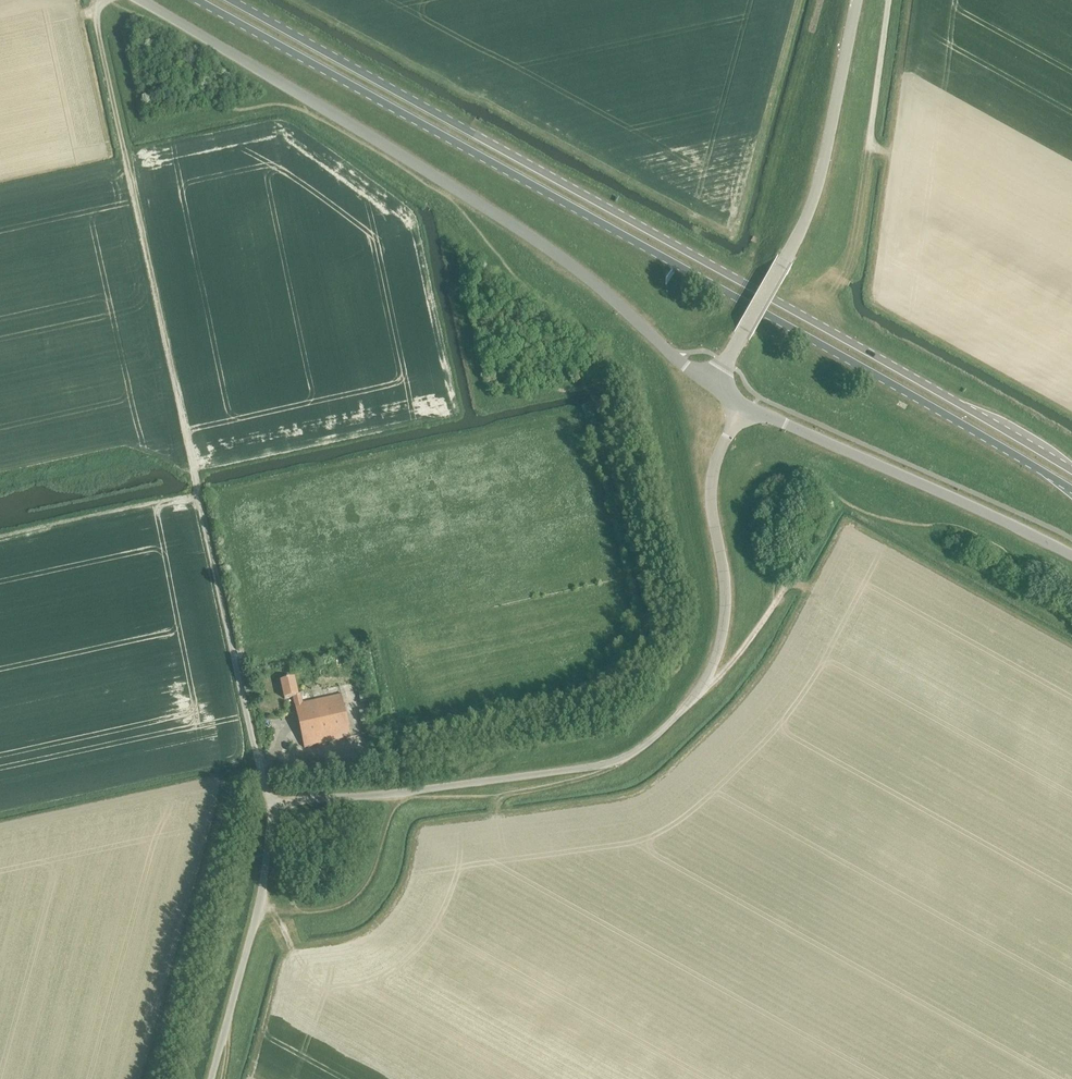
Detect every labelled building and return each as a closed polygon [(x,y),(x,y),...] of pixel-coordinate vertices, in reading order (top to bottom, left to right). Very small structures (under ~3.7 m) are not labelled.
[(295,706),(304,748),(351,738),(342,695),(302,704),(300,694),(298,695),(294,678),(280,681),(284,700),(293,698),(295,706)]
